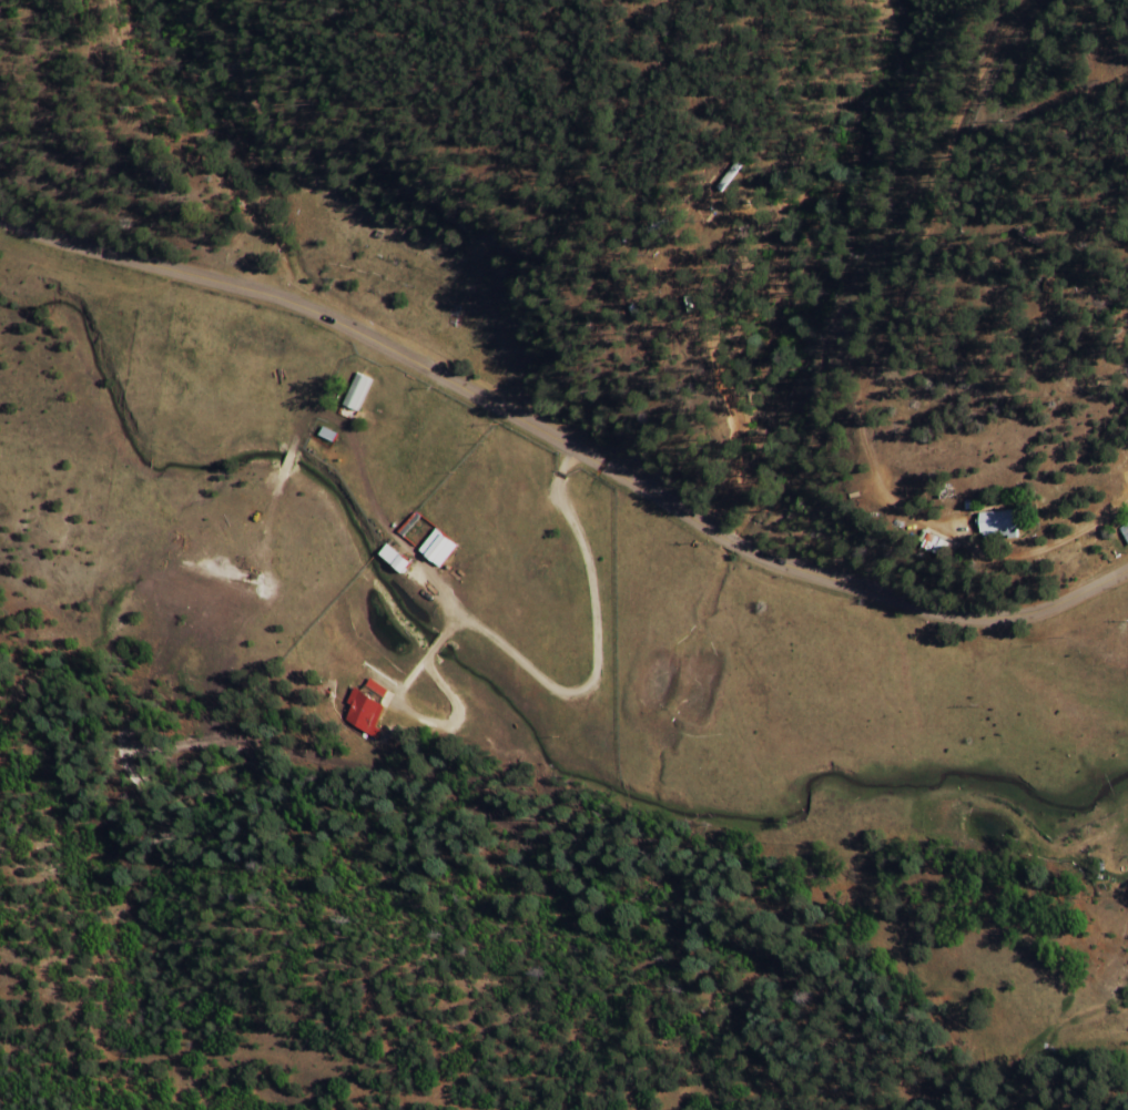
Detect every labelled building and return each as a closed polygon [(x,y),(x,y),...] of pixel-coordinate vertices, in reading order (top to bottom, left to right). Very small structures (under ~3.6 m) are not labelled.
[(979,514),(982,541),(1020,538),(1017,511),(979,514)] [(1119,530),(1127,543),(1127,524),(1119,530)] [(443,568),(457,544),(434,530),(419,554),(443,568)] [(378,556),(403,574),(411,563),(386,545),(378,556)]
